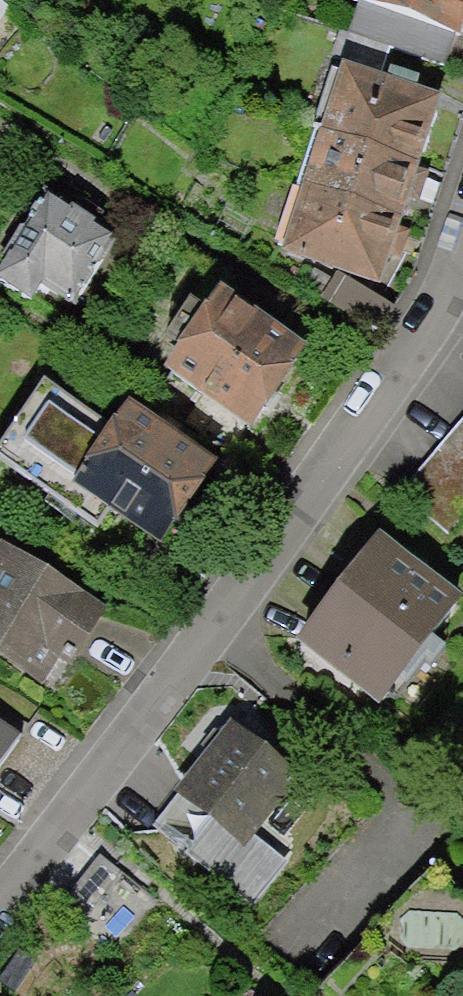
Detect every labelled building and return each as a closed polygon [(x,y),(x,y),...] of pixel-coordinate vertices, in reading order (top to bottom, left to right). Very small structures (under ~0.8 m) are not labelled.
[(348,38),(443,68),(451,42),(462,46),(462,0),(360,0),(348,38)] [(348,38),(276,255),(387,291),(448,107),(398,91),(409,60),(348,38)] [(47,202),(0,282),(0,292),(36,313),(44,299),(75,316),(118,243),(47,202)] [(313,358),(224,300),(170,381),(259,439),(313,358)] [(48,392),(0,467),(0,471),(99,534),(110,517),(171,555),(225,471),(139,416),(123,440),(48,392)] [(401,495),(444,532),(462,510),(462,422),(401,495)] [(387,545),(301,652),(381,715),(462,613),(462,606),(387,545)] [(5,549),(0,558),(0,657),(40,681),(63,645),(80,655),(107,612),(5,549)] [(305,792),(227,730),(173,798),(250,860),(305,792)] [(0,732),(0,771),(18,744),(0,732)]
